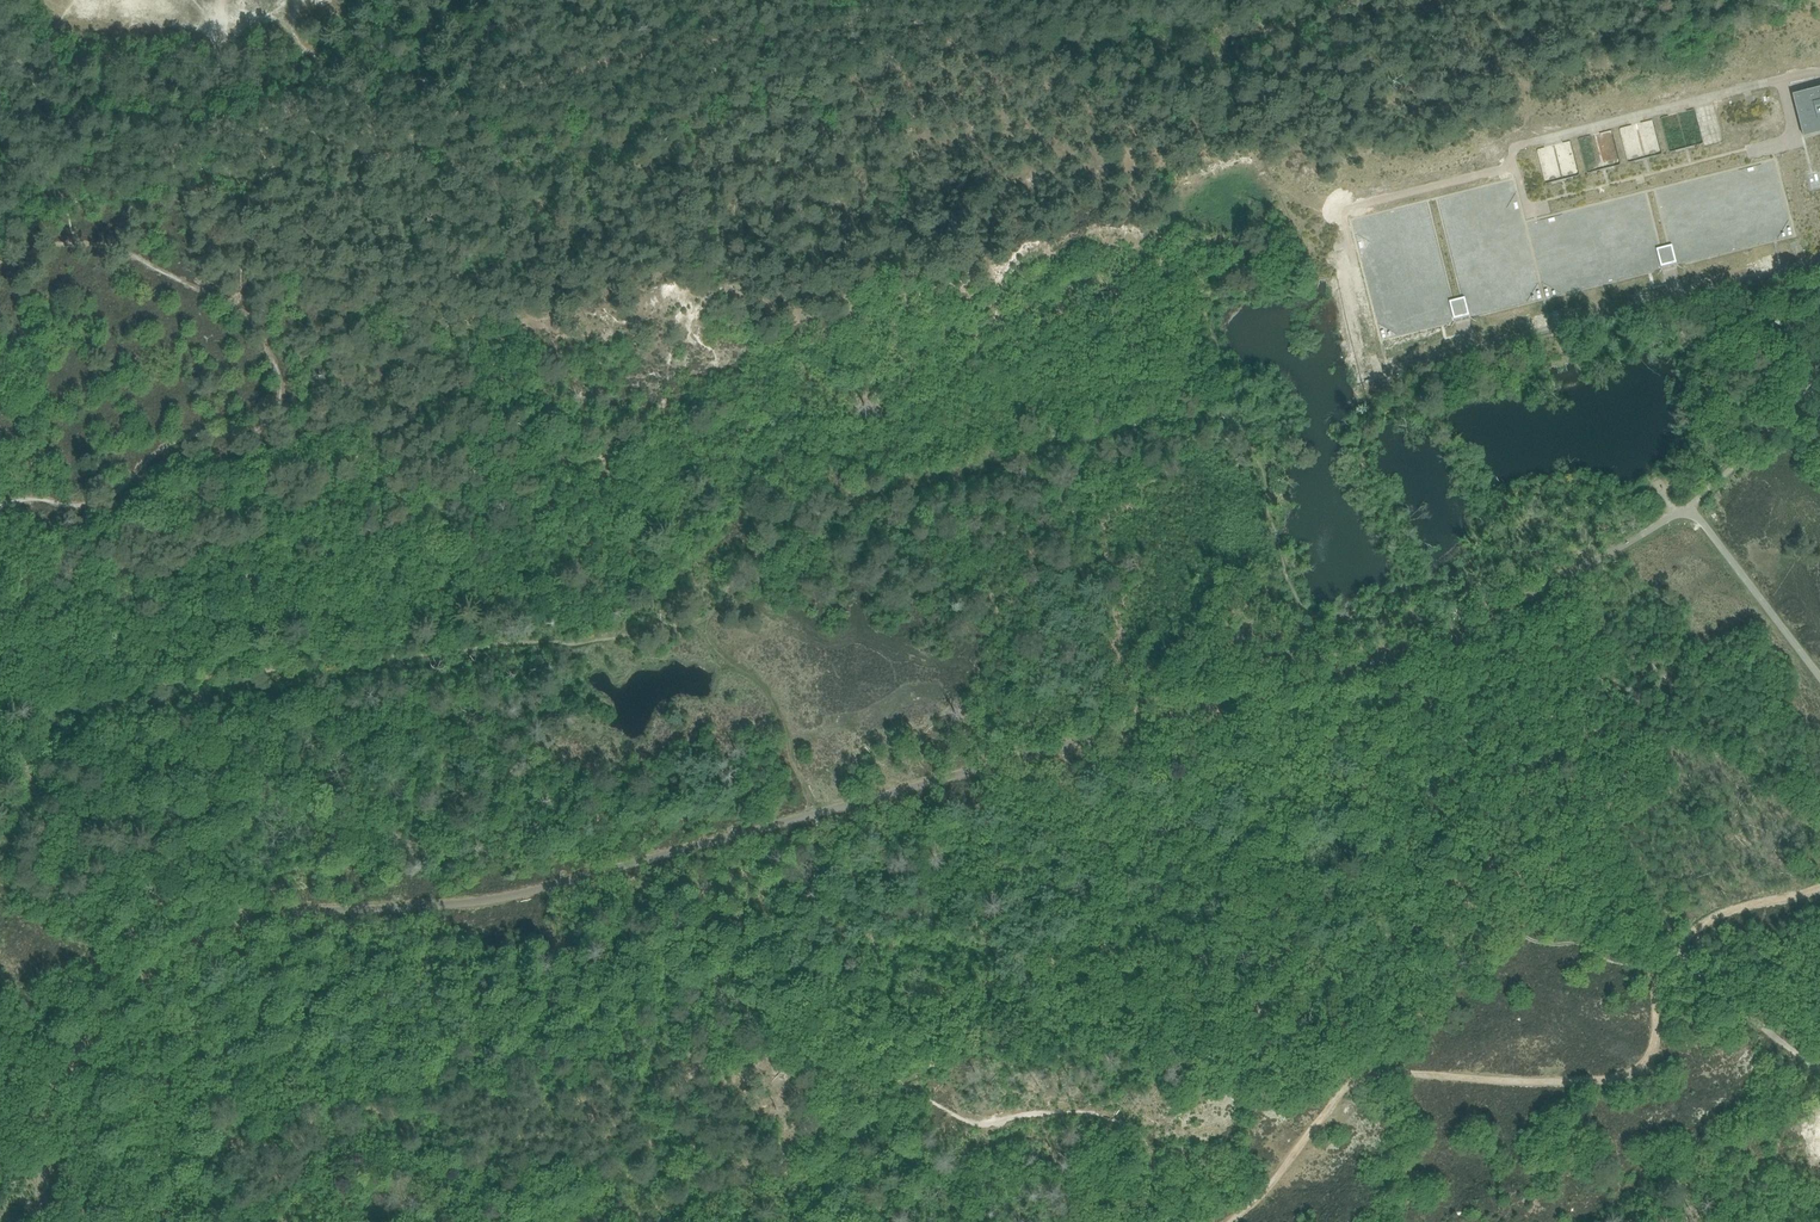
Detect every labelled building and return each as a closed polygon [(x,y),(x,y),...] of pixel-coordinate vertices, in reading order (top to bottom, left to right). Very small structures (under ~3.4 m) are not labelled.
[(1801,123),(1800,123),(1804,136),(1819,131),(1819,87),(1793,94),(1796,107),(1798,106),(1802,122),(1801,123)] [(1676,261),(1672,244),(1657,248),(1661,264),(1676,261)] [(1469,314),(1465,296),(1450,300),(1454,318),(1469,314)]
